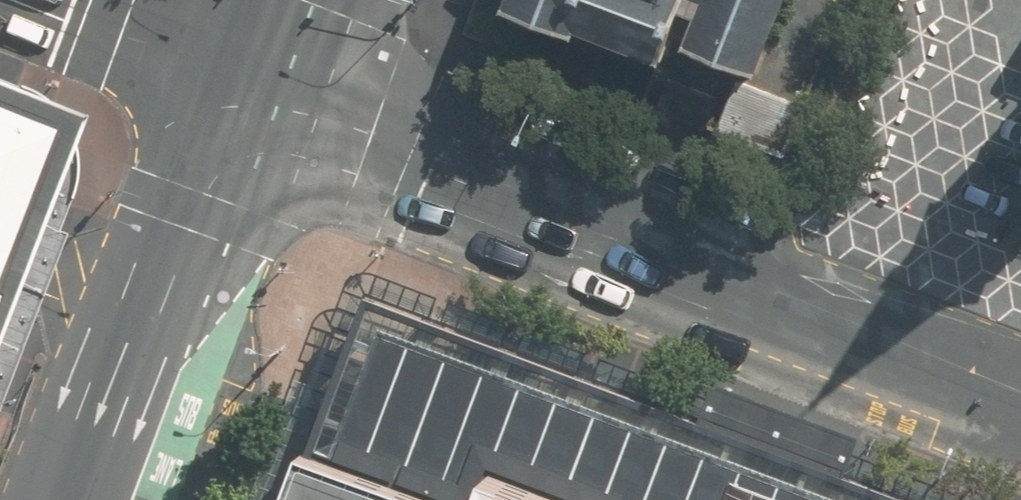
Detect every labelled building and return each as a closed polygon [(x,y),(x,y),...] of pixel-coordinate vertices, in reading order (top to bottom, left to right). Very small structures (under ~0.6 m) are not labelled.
[(753,83),(784,0),(529,0),(753,83)] [(42,153),(39,147),(37,141),(0,126),(0,264),(42,153)] [(287,499),(794,499),(468,378),(424,492),(307,448),(287,499)]
